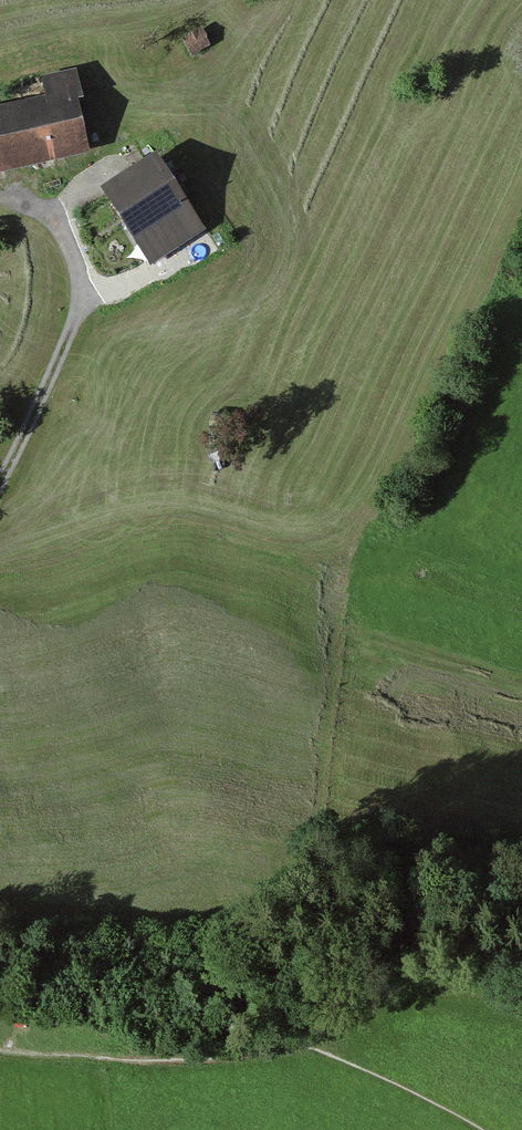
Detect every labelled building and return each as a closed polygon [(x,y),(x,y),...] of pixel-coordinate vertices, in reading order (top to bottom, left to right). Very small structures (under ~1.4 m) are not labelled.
[(201,31),(182,40),(190,57),(210,47),(201,31)] [(0,112),(0,180),(87,158),(77,106),(85,104),(77,73),(42,81),(45,102),(0,112)] [(155,160),(102,196),(151,268),(204,233),(155,160)]
